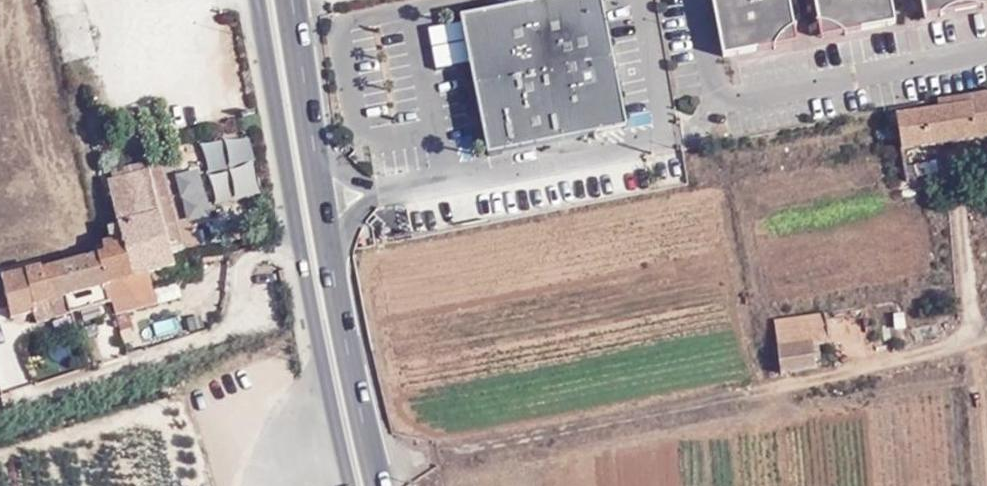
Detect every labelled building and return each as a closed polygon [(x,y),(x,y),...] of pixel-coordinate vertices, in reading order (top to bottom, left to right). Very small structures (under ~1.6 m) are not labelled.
[(723,51),(797,38),(790,0),(715,0),(723,51)] [(824,32),(898,19),(894,0),(818,0),(824,32)] [(928,16),(986,4),(986,0),(925,0),(928,16)] [(595,1),(457,28),(483,159),(484,164),(622,137),(595,1)] [(966,95),(967,109),(896,116),(899,145),(986,137),(986,92),(966,95)] [(149,170),(170,249),(183,245),(174,211),(161,167),(149,170)] [(134,278),(149,276),(175,268),(170,249),(149,170),(108,181),(123,238),(134,278)] [(0,284),(0,317),(3,316),(7,332),(69,316),(112,301),(154,291),(149,276),(134,278),(123,238),(104,245),(105,254),(39,277),(38,274),(0,284)] [(154,291),(112,301),(116,316),(158,305),(154,291)] [(771,323),(777,372),(814,365),(811,349),(826,347),(821,313),(771,323)]
